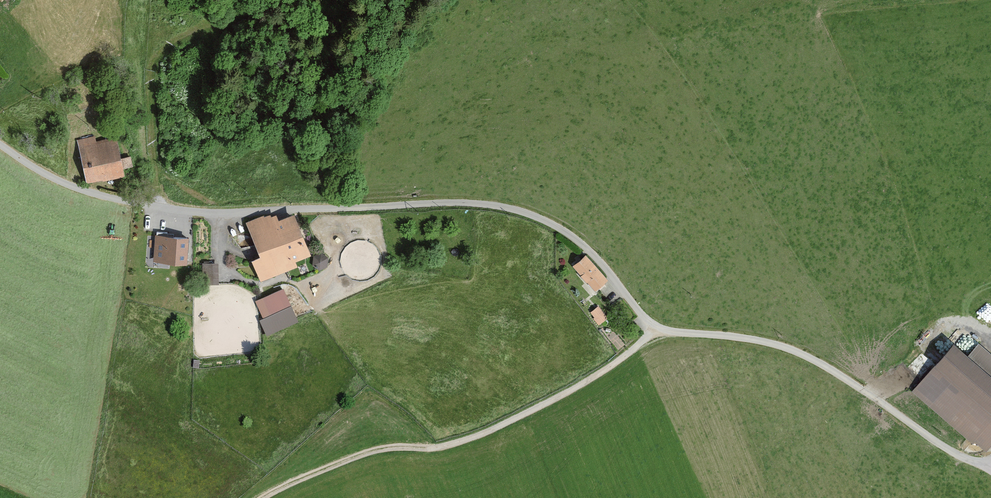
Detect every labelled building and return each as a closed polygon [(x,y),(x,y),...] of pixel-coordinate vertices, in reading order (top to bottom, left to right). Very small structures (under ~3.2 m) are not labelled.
[(95,134),(76,139),(87,186),(137,174),(128,135),(97,142),(95,134)] [(262,258),(255,261),(263,281),(302,267),(299,261),(314,256),(299,213),(273,223),(270,215),(249,222),(262,258)] [(155,236),(152,261),(187,265),(190,241),(155,236)] [(586,255),(573,266),(596,292),(609,281),(586,255)] [(217,264),(203,265),(204,286),(219,286),(217,264)] [(284,288),(256,301),(264,319),(258,321),(266,339),(300,324),(284,288)] [(988,300),(978,311),(990,324),(990,303),(988,300)] [(609,319),(598,306),(590,313),(594,318),(593,319),(599,327),(609,319)] [(973,343),(962,356),(945,341),(926,364),(928,365),(907,391),(981,452),(990,440),(990,357),(973,343)]
